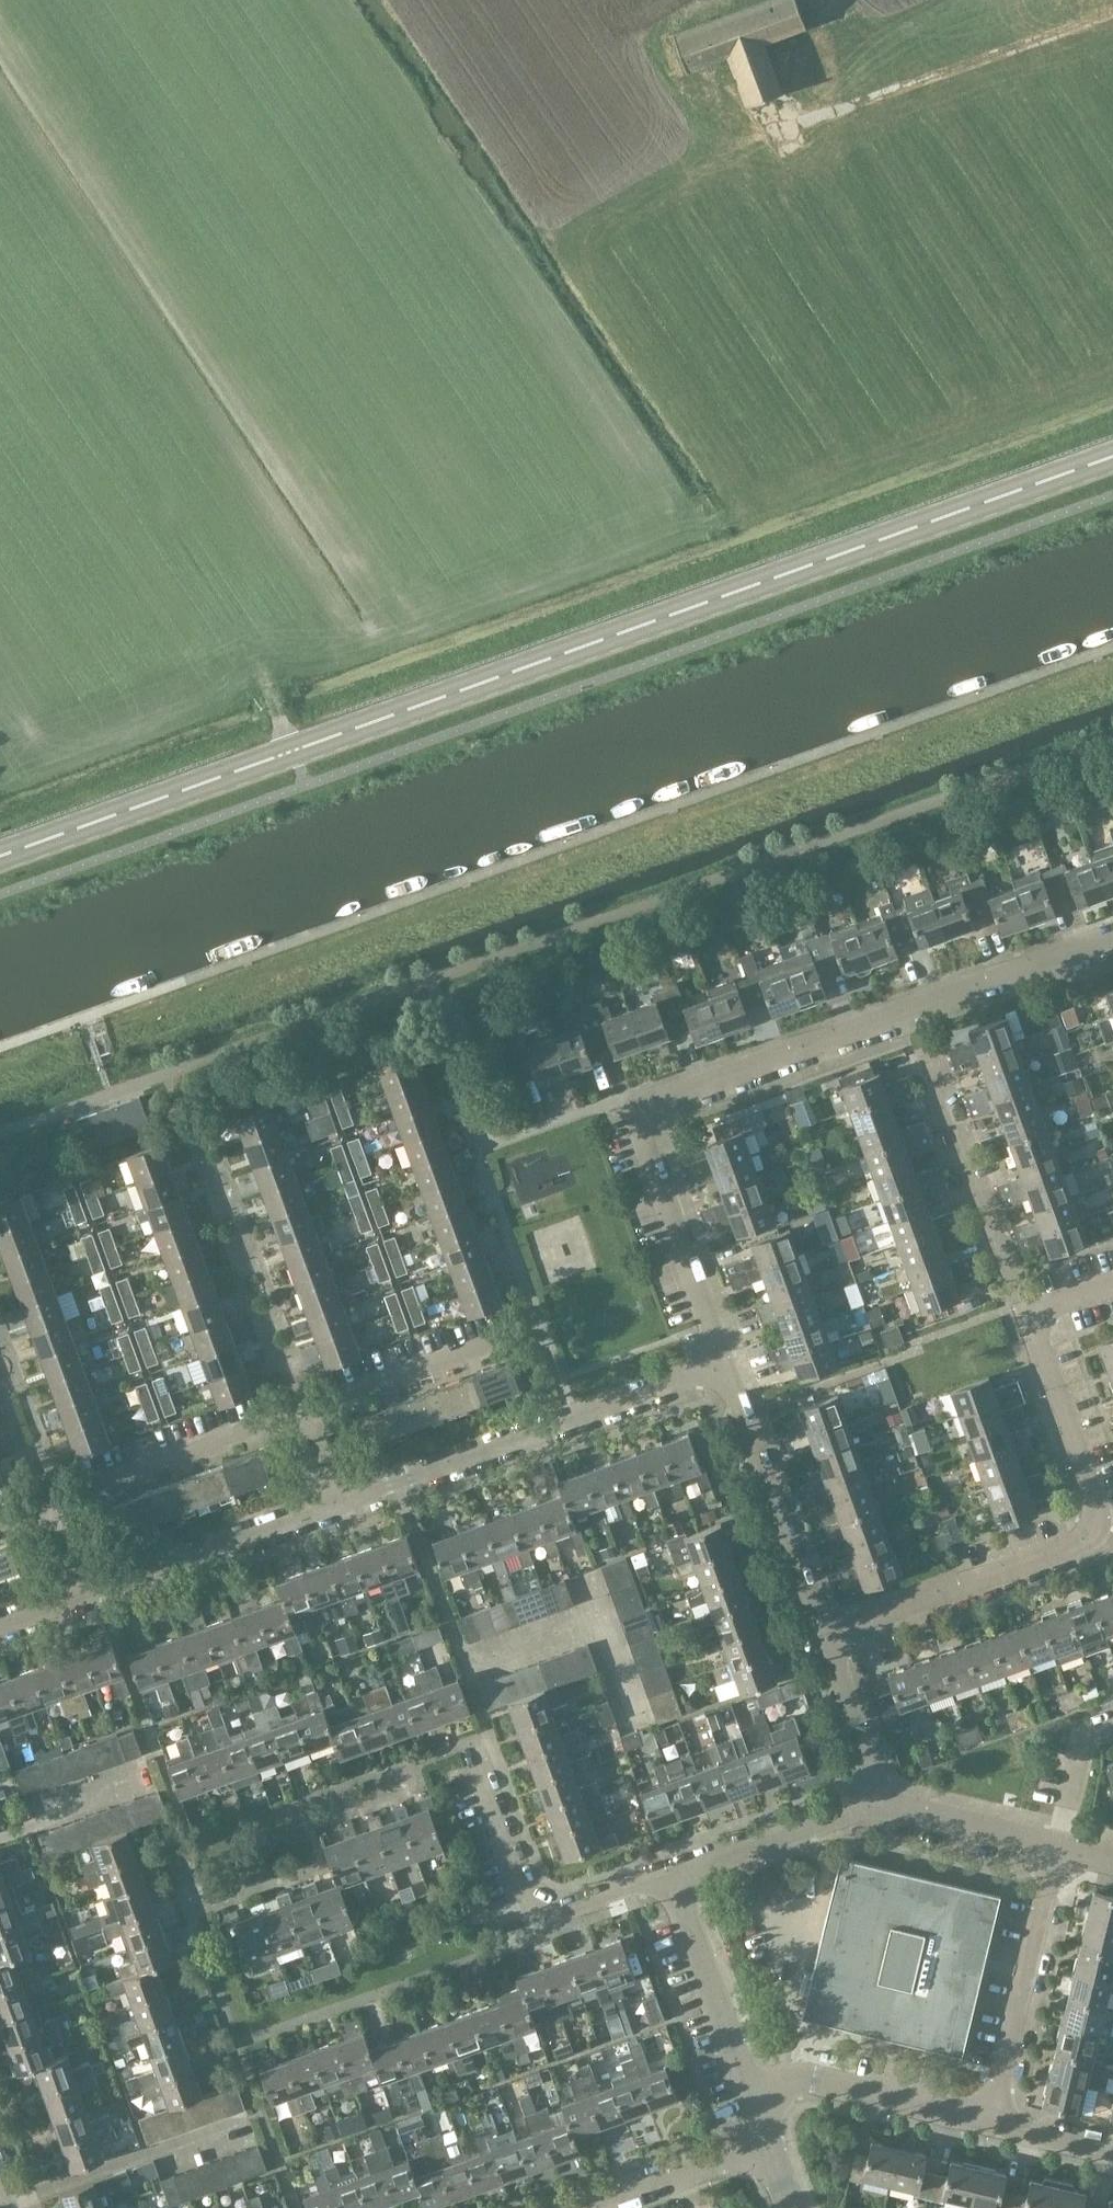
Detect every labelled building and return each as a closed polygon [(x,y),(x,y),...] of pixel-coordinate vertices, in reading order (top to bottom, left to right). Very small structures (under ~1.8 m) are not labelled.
[(728,13),(672,33),(687,72),(727,58),(745,105),(781,92),(765,44),(804,28),(794,0),(764,0),(728,13)] [(1088,860),(1101,895),(1112,890),(1112,851),(1088,860)] [(1049,868),(1058,893),(1070,889),(1075,904),(1101,895),(1088,860),(1063,869),(1061,864),(1049,868)] [(1046,898),(1058,893),(1049,868),(1038,872),(1036,869),(1010,878),(1013,887),(1025,922),(1026,924),(1029,925),(1039,922),(1040,919),(1040,917),(1051,913),(1046,898)] [(949,894),(933,899),(946,935),(970,926),(964,910),(977,906),(968,881),(965,872),(944,879),(949,894)] [(968,881),(977,906),(989,901),(1000,931),(1025,922),(1013,887),(987,896),(981,877),(968,881)] [(878,903),(881,912),(894,907),(890,899),(878,903)] [(894,907),(902,932),(914,928),(920,944),(946,935),(933,899),(909,908),(907,902),(894,907)] [(902,932),(894,907),(881,912),(855,921),(871,966),(886,960),(885,957),(896,953),(891,937),(902,932)] [(855,921),(817,935),(826,960),(837,956),(843,972),(854,968),(856,972),(860,974),(869,971),(871,966),(855,921)] [(815,964),(826,960),(817,935),(806,939),(809,949),(783,958),(799,1004),(825,995),(815,964)] [(739,957),(747,978),(756,1003),(767,999),(772,1014),(799,1004),(783,958),(758,967),(753,952),(739,957)] [(707,988),(710,998),(722,1032),(749,1023),(744,1008),(756,1003),(747,978),(735,983),(734,979),(707,988)] [(678,985),(664,990),(673,1017),(685,1012),(695,1042),(722,1032),(710,998),(685,1006),(678,985)] [(1112,1014),(1112,988),(1103,992),(1111,1015),(1112,1014)] [(628,1010),(641,1046),(667,1037),(661,1021),(673,1017),(664,990),(652,994),(655,1001),(628,1010)] [(586,1048),(598,1044),(585,1008),(582,999),(570,1008),(573,1018),(566,1021),(570,1031),(553,1038),(565,1073),(567,1077),(571,1079),(580,1075),(582,1071),(580,1068),(592,1064),(586,1048)] [(615,1055),(641,1046),(628,1010),(611,1017),(607,1006),(602,1008),(600,1002),(585,1008),(598,1044),(610,1039),(615,1055)] [(1111,1015),(1095,1021),(1103,1043),(1112,1039),(1112,1014),(1111,1015)] [(947,1051),(951,1062),(1012,1040),(1004,1017),(967,1030),(972,1042),(947,1051)] [(565,1073),(553,1038),(528,1047),(525,1041),(511,1046),(521,1072),(533,1067),(539,1083),(565,1073)] [(979,1065),(983,1075),(1020,1062),(1012,1040),(951,1062),(955,1074),(979,1065)] [(377,1064),(386,1090),(421,1077),(412,1052),(377,1064)] [(1020,1062),(983,1075),(987,1086),(963,1095),(967,1106),(1028,1084),(1020,1062)] [(841,1086),(849,1109),(911,1087),(907,1076),(882,1085),(877,1073),(841,1086)] [(421,1077),(386,1090),(395,1114),(430,1102),(421,1077)] [(328,1088),(335,1107),(346,1103),(339,1084),(328,1088)] [(1036,1106),(1028,1084),(967,1106),(971,1117),(996,1108),(1000,1119),(1036,1106)] [(800,1085),(786,1090),(787,1095),(790,1102),(805,1097),(800,1085)] [(857,1131),(894,1118),(890,1106),(915,1097),(911,1087),(849,1109),(857,1131)] [(310,1093),(318,1114),(329,1110),(322,1089),(310,1093)] [(1074,1110),(1084,1106),(1078,1090),(1067,1095),(1074,1110)] [(138,1096),(77,1118),(88,1150),(150,1128),(138,1096)] [(439,1127),(430,1102),(395,1114),(403,1139),(439,1127)] [(235,1116),(244,1141),(279,1129),(270,1103),(235,1116)] [(352,1120),(346,1103),(335,1107),(341,1124),(352,1120)] [(684,1164),(688,1176),(750,1153),(743,1132),(746,1133),(752,1133),(759,1130),(762,1127),(766,1122),(761,1108),(755,1110),(753,1104),(714,1118),(716,1124),(711,1126),(717,1140),(705,1144),(709,1155),(684,1164)] [(979,1140),(983,1151),(1045,1128),(1036,1106),(1000,1119),(1004,1130),(979,1140)] [(334,1125),(329,1110),(318,1114),(323,1129),(334,1125)] [(898,1129),(894,1118),(857,1131),(865,1153),(927,1131),(923,1120),(898,1129)] [(447,1151),(439,1127),(403,1139),(412,1164),(447,1151)] [(1013,1153),(1017,1164),(1053,1151),(1045,1128),(983,1151),(987,1162),(1013,1153)] [(253,1166),(293,1151),(292,1148),(287,1150),(279,1129),(244,1141),(253,1166)] [(865,1153),(873,1175),(910,1162),(906,1151),(931,1141),(927,1131),(865,1153)] [(346,1139),(353,1158),(364,1154),(357,1135),(346,1139)] [(329,1144),(336,1164),(347,1160),(340,1140),(329,1144)] [(127,1155),(136,1180),(170,1168),(161,1143),(127,1155)] [(297,1150),(293,1151),(253,1166),(262,1191),(297,1178),(289,1157),(298,1153),(297,1150)] [(447,1151),(412,1164),(421,1189),(456,1176),(447,1151)] [(1053,1151),(1017,1164),(1021,1175),(995,1184),(999,1195),(1061,1173),(1053,1151)] [(750,1153),(688,1176),(692,1187),(717,1178),(721,1189),(758,1175),(756,1169),(763,1166),(758,1153),(751,1155),(750,1153)] [(370,1170),(364,1154),(353,1158),(359,1174),(370,1170)] [(353,1176),(347,1160),(336,1164),(341,1180),(353,1176)] [(910,1162),(873,1175),(882,1198),(935,1178),(931,1167),(914,1173),(910,1162)] [(170,1168),(136,1180),(145,1205),(179,1193),(170,1168)] [(834,1185),(830,1173),(820,1176),(824,1188),(834,1185)] [(1069,1195),(1061,1173),(999,1195),(1003,1206),(1028,1197),(1032,1208),(1069,1195)] [(80,1179),(86,1198),(98,1194),(91,1175),(80,1179)] [(704,1220),(713,1217),(766,1197),(758,1175),(721,1189),(725,1200),(700,1209),(704,1220)] [(943,1175),(935,1178),(882,1198),(890,1220),(926,1206),(922,1195),(947,1186),(943,1175)] [(421,1189),(430,1214),(465,1201),(456,1176),(421,1189)] [(297,1178),(262,1191),(271,1215),(306,1203),(297,1178)] [(62,1185),(68,1204),(80,1200),(73,1181),(62,1185)] [(364,1189),(370,1206),(382,1202),(375,1185),(364,1189)] [(347,1195),(354,1213),(365,1209),(358,1191),(347,1195)] [(145,1205),(154,1230),(188,1217),(179,1193),(145,1205)] [(104,1211),(98,1194),(86,1198),(92,1215),(104,1211)] [(1069,1195),(1032,1208),(1036,1219),(1010,1229),(1015,1240),(1077,1217),(1069,1195)] [(774,1219),(766,1197),(713,1217),(717,1227),(733,1222),(737,1233),(774,1219)] [(86,1217),(80,1200),(68,1204),(74,1220),(86,1217)] [(430,1214),(439,1238),(474,1226),(465,1201),(430,1214)] [(388,1221),(382,1202),(370,1206),(377,1224),(388,1221)] [(310,1215),(306,1203),(271,1215),(280,1240),(314,1228),(323,1225),(318,1212),(310,1215)] [(898,1242),(958,1220),(954,1209),(930,1217),(926,1206),(890,1220),(898,1242)] [(371,1226),(365,1209),(354,1213),(360,1230),(371,1226)] [(188,1217),(154,1230),(163,1254),(197,1242),(188,1217)] [(1085,1241),(1077,1217),(1015,1240),(1019,1251),(1044,1242),(1049,1254),(1085,1241)] [(4,1256),(38,1244),(30,1219),(0,1229),(0,1244),(4,1256)] [(962,1231),(958,1220),(898,1242),(906,1264),(942,1251),(938,1240),(962,1231)] [(846,1224),(834,1228),(837,1236),(849,1232),(846,1224)] [(98,1229),(104,1248),(115,1244),(109,1225),(98,1229)] [(474,1226),(439,1238),(448,1263),(483,1251),(474,1226)] [(833,1226),(818,1232),(822,1243),(826,1241),(837,1237),(837,1236),(834,1228),(833,1226)] [(319,1239),(314,1228),(280,1240),(289,1265),(323,1252),(332,1249),(327,1236),(319,1239)] [(729,1276),(797,1252),(789,1228),(752,1241),(757,1254),(725,1265),(729,1276)] [(80,1235),(87,1255),(98,1251),(91,1231),(80,1235)] [(382,1239),(389,1257),(400,1253),(394,1235),(382,1239)] [(837,1237),(826,1241),(828,1247),(840,1243),(838,1240),(837,1237)] [(802,1257),(816,1252),(812,1238),(797,1242),(802,1257)] [(365,1245),(372,1264),(383,1260),(376,1241),(365,1245)] [(206,1267),(197,1242),(163,1254),(172,1279),(206,1267)] [(4,1256),(13,1281),(47,1268),(38,1244),(4,1256)] [(122,1261),(115,1244),(104,1248),(110,1265),(122,1261)] [(104,1267),(98,1251),(87,1255),(93,1271),(104,1267)] [(492,1275),(483,1251),(448,1263),(456,1288),(492,1275)] [(914,1286),(974,1264),(970,1254),(946,1262),(942,1251),(906,1264),(914,1286)] [(323,1252),(289,1265),(297,1290),(332,1277),(323,1252)] [(410,1252),(401,1255),(404,1265),(413,1262),(410,1252)] [(765,1276),(769,1287),(805,1274),(797,1252),(729,1276),(733,1287),(765,1276)] [(401,1255),(400,1253),(389,1257),(395,1275),(406,1271),(404,1265),(401,1255)] [(389,1277),(383,1260),(372,1264),(378,1281),(389,1277)] [(978,1275),(974,1264),(914,1286),(923,1309),(959,1296),(954,1284),(978,1275)] [(215,1292),(206,1267),(172,1279),(181,1304),(215,1292)] [(858,1280),(871,1276),(868,1267),(855,1272),(858,1280)] [(13,1281),(22,1305),(56,1293),(47,1268),(13,1281)] [(814,1296),(805,1274),(769,1287),(773,1298),(755,1305),(759,1316),(814,1296)] [(501,1301),(492,1275),(456,1288),(466,1313),(501,1301)] [(116,1280),(122,1298),(133,1293),(127,1276),(116,1280)] [(306,1314),(341,1302),(349,1299),(345,1286),(337,1289),(332,1277),(297,1290),(306,1314)] [(100,1291),(104,1303),(115,1299),(109,1282),(98,1286),(100,1291)] [(400,1290),(407,1306),(418,1303),(412,1286),(400,1290)] [(100,1291),(88,1295),(92,1307),(104,1303),(100,1291)] [(224,1316),(215,1292),(181,1304),(190,1329),(224,1316)] [(383,1296),(389,1312),(401,1308),(395,1292),(383,1296)] [(22,1305),(31,1330),(65,1318),(56,1293),(22,1305)] [(140,1312),(133,1293),(122,1298),(128,1315),(140,1312)] [(785,1332),(822,1319),(834,1314),(831,1305),(824,1308),(823,1311),(819,1312),(815,1299),(821,1297),(820,1294),(814,1296),(759,1316),(763,1327),(781,1321),(785,1332)] [(122,1318),(115,1299),(104,1303),(111,1321),(122,1318)] [(341,1302),(306,1314),(315,1339),(350,1326),(341,1302)] [(425,1321),(418,1303),(407,1306),(413,1325),(425,1321)] [(871,1326),(885,1321),(879,1305),(866,1310),(871,1326)] [(408,1327),(401,1308),(389,1312),(396,1331),(408,1327)] [(232,1341),(224,1316),(190,1329),(198,1353),(232,1341)] [(31,1330),(40,1355),(74,1343),(65,1318),(31,1330)] [(771,1350),(775,1361),(830,1341),(822,1319),(785,1332),(789,1343),(771,1350)] [(886,1346),(903,1339),(898,1324),(880,1330),(886,1346)] [(134,1330),(140,1348),(151,1344),(145,1326),(134,1330)] [(359,1352),(350,1326),(315,1339),(324,1365),(359,1352)] [(869,1329),(858,1333),(861,1343),(872,1340),(869,1329)] [(116,1337),(122,1354),(134,1350),(127,1333),(116,1337)] [(1107,1369),(1112,1367),(1112,1337),(1097,1343),(1107,1369)] [(232,1341),(198,1353),(207,1378),(241,1366),(232,1341)] [(838,1363),(830,1341),(775,1361),(779,1372),(796,1365),(800,1376),(838,1363)] [(40,1355),(49,1380),(83,1367),(74,1343),(40,1355)] [(157,1362),(151,1344),(140,1348),(146,1366),(157,1362)] [(140,1368),(134,1350),(122,1354),(129,1372),(140,1368)] [(509,1361),(471,1374),(480,1400),(518,1387),(509,1361)] [(251,1391),(241,1366),(207,1378),(217,1404),(251,1391)] [(49,1380),(58,1404),(92,1392),(83,1367),(49,1380)] [(441,1414),(480,1400),(471,1374),(432,1388),(441,1414)] [(959,1411),(1021,1388),(1017,1378),(992,1387),(987,1375),(951,1388),(959,1411)] [(151,1380),(158,1397),(169,1394),(162,1376),(151,1380)] [(896,1399),(888,1376),(876,1380),(884,1403),(896,1399)] [(134,1386),(141,1403),(152,1399),(145,1382),(134,1386)] [(432,1388),(394,1402),(404,1428),(441,1414),(432,1388)] [(959,1411),(967,1433),(1004,1420),(1000,1409),(1025,1400),(1021,1388),(959,1411)] [(92,1392),(58,1404),(67,1429),(101,1417),(92,1392)] [(175,1412),(169,1394),(158,1397),(164,1415),(175,1412)] [(788,1426),(792,1436),(845,1417),(837,1394),(800,1407),(805,1419),(788,1426)] [(158,1417),(152,1399),(141,1403),(147,1422),(158,1417)] [(366,1442),(404,1428),(394,1402),(357,1416),(366,1442)] [(900,1409),(906,1425),(918,1421),(912,1405),(900,1409)] [(899,1410),(882,1415),(886,1426),(903,1420),(899,1410)] [(110,1442),(101,1417),(67,1429),(76,1454),(110,1442)] [(845,1417),(792,1436),(783,1439),(787,1450),(813,1441),(817,1452),(853,1439),(845,1417)] [(1004,1420),(967,1433),(975,1456),(1029,1436),(1025,1426),(1008,1432),(1004,1420)] [(901,1421),(892,1424),(894,1430),(903,1427),(901,1421)] [(688,1431),(660,1441),(672,1477),(677,1475),(693,1469),(699,1487),(709,1483),(702,1465),(700,1466),(688,1431)] [(1033,1448),(1029,1436),(975,1456),(984,1478),(1020,1464),(1016,1454),(1033,1448)] [(804,1470),(808,1481),(861,1461),(853,1439),(817,1452),(821,1463),(804,1470)] [(672,1477),(660,1441),(634,1450),(647,1486),(652,1484),(667,1478),(673,1496),(684,1492),(677,1475),(672,1477)] [(898,1449),(901,1457),(911,1453),(908,1445),(898,1449)] [(658,1502),(652,1484),(647,1486),(634,1450),(608,1460),(620,1495),(626,1493),(641,1488),(648,1505),(658,1502)] [(259,1451),(222,1464),(232,1490),(269,1477),(259,1451)] [(632,1511),(626,1493),(620,1495),(608,1460),(581,1470),(594,1505),(599,1503),(606,1521),(632,1511)] [(861,1461),(808,1481),(800,1484),(804,1495),(829,1486),(833,1497),(869,1484),(861,1461)] [(897,1479),(918,1473),(915,1463),(894,1469),(897,1479)] [(194,1504),(232,1490),(222,1464),(185,1478),(194,1504)] [(1020,1464),(984,1478),(992,1500),(1045,1481),(1041,1471),(1025,1477),(1020,1464)] [(594,1505),(581,1470),(557,1478),(561,1491),(562,1491),(570,1513),(589,1506),(595,1524),(606,1521),(599,1503),(594,1505)] [(185,1478),(147,1492),(156,1518),(194,1504),(185,1478)] [(1049,1493),(1045,1481),(992,1500),(1000,1523),(1037,1510),(1033,1499),(1049,1493)] [(869,1484),(833,1497),(837,1509),(820,1515),(824,1525),(877,1506),(869,1484)] [(945,1486),(945,1497),(969,1498),(970,1487),(945,1486)] [(561,1491),(534,1501),(547,1536),(552,1534),(567,1528),(574,1546),(585,1542),(578,1523),(574,1524),(570,1513),(562,1491),(561,1491)] [(119,1532),(156,1518),(147,1492),(109,1506),(119,1532)] [(547,1536),(534,1501),(508,1510),(521,1545),(526,1543),(542,1538),(548,1555),(558,1551),(552,1534),(547,1536)] [(845,1531),(849,1541),(886,1528),(877,1506),(824,1525),(828,1538),(845,1531)] [(533,1561),(526,1543),(521,1545),(508,1510),(482,1520),(495,1555),(501,1553),(516,1547),(522,1564),(533,1561)] [(944,1531),(948,1542),(962,1537),(954,1515),(940,1520),(944,1531)] [(678,1518),(667,1522),(671,1535),(683,1530),(678,1518)] [(507,1570),(501,1553),(495,1555),(482,1520),(456,1529),(469,1564),(475,1562),(489,1557),(496,1574),(507,1570)] [(687,1542),(692,1557),(694,1563),(730,1550),(719,1522),(686,1534),(685,1530),(666,1537),(670,1548),(687,1542)] [(840,1570),(894,1550),(886,1528),(849,1541),(853,1553),(836,1559),(840,1570)] [(481,1579),(475,1562),(469,1564),(456,1529),(432,1538),(444,1573),(460,1567),(467,1584),(481,1579)] [(662,1539),(659,1530),(647,1534),(650,1544),(662,1539)] [(944,1531),(933,1535),(938,1548),(949,1545),(948,1542),(944,1531)] [(406,1533),(379,1542),(398,1594),(409,1590),(403,1571),(417,1566),(406,1533)] [(0,1545),(0,1575),(20,1568),(10,1541),(0,1545)] [(354,1551),(366,1585),(380,1579),(386,1598),(398,1594),(379,1542),(354,1551)] [(585,1542),(574,1546),(577,1554),(588,1550),(585,1542)] [(609,1543),(599,1546),(603,1556),(612,1552),(609,1543)] [(704,1589),(739,1576),(730,1550),(694,1563),(692,1557),(675,1563),(680,1574),(696,1568),(702,1583),(704,1589)] [(902,1573),(894,1550),(840,1570),(844,1581),(861,1575),(865,1587),(902,1573)] [(354,1551),(328,1561),(346,1612),(358,1608),(356,1601),(370,1596),(366,1585),(354,1551)] [(600,1564),(605,1578),(630,1569),(625,1556),(600,1564)] [(302,1570),(314,1603),(328,1598),(335,1617),(346,1612),(328,1561),(302,1570)] [(605,1578),(610,1592),(635,1583),(630,1569),(605,1578)] [(275,1580),(281,1597),(283,1596),(299,1640),(310,1636),(302,1614),(316,1609),(314,1603),(302,1570),(275,1580)] [(707,1599),(711,1609),(713,1614),(748,1601),(739,1576),(704,1589),(702,1583),(685,1589),(690,1605),(707,1599)] [(563,1578),(550,1582),(560,1609),(572,1605),(563,1578)] [(511,1581),(500,1585),(505,1599),(511,1597),(516,1595),(511,1581)] [(550,1582),(537,1587),(547,1614),(560,1609),(550,1582)] [(610,1592),(615,1605),(639,1596),(635,1583),(610,1592)] [(537,1587),(524,1592),(534,1619),(547,1614),(537,1587)] [(1093,1599),(1106,1633),(1112,1631),(1112,1591),(1093,1599)] [(516,1595),(511,1597),(521,1623),(534,1619),(524,1592),(516,1595)] [(283,1596),(281,1597),(257,1606),(269,1638),(270,1643),(284,1638),(290,1653),(302,1648),(299,1640),(283,1596)] [(639,1596),(615,1605),(619,1617),(644,1608),(639,1596)] [(505,1599),(499,1601),(509,1628),(521,1623),(511,1597),(505,1599)] [(1109,1642),(1106,1633),(1093,1599),(1081,1603),(1079,1599),(1066,1604),(1067,1608),(1080,1643),(1083,1651),(1109,1642)] [(495,1633),(509,1628),(499,1601),(486,1606),(495,1633)] [(722,1641),(758,1628),(748,1601),(713,1614),(711,1609),(694,1615),(698,1626),(715,1620),(720,1635),(722,1641)] [(231,1615),(250,1667),(262,1663),(255,1643),(269,1638),(257,1606),(231,1615)] [(482,1638),(495,1633),(486,1606),(472,1611),(482,1638)] [(648,1622),(644,1608),(619,1617),(624,1631),(648,1622)] [(1040,1613),(1042,1617),(1054,1652),(1080,1643),(1067,1608),(1056,1612),(1054,1608),(1040,1613)] [(468,1642),(482,1638),(472,1611),(459,1616),(468,1642)] [(238,1671),(250,1667),(231,1615),(205,1624),(217,1657),(219,1662),(233,1657),(238,1671)] [(1042,1617),(1016,1627),(1029,1661),(1054,1652),(1042,1617)] [(653,1635),(648,1622),(624,1631),(629,1644),(653,1635)] [(205,1624),(180,1634),(198,1686),(206,1683),(210,1682),(202,1662),(217,1657),(205,1624)] [(1016,1627),(991,1636),(1003,1671),(1029,1661),(1016,1627)] [(767,1654),(758,1628),(722,1641),(720,1635),(703,1641),(707,1652),(724,1646),(729,1661),(731,1667),(767,1654)] [(425,1630),(412,1634),(416,1646),(429,1642),(425,1630)] [(180,1634),(155,1642),(167,1675),(180,1670),(187,1690),(191,1689),(198,1686),(180,1634)] [(629,1644),(634,1657),(658,1648),(653,1635),(629,1644)] [(991,1636),(965,1645),(978,1680),(1003,1671),(991,1636)] [(386,1643),(392,1663),(404,1659),(397,1639),(386,1643)] [(111,1640),(84,1649),(95,1682),(109,1677),(116,1696),(129,1691),(111,1640)] [(174,1695),(167,1675),(155,1642),(127,1652),(141,1690),(156,1685),(161,1699),(174,1695)] [(586,1644),(573,1648),(582,1674),(595,1669),(586,1644)] [(965,1645),(939,1654),(952,1689),(978,1680),(965,1645)] [(573,1648),(561,1652),(570,1678),(582,1674),(573,1648)] [(658,1648),(634,1657),(638,1670),(662,1660),(658,1648)] [(58,1659),(76,1710),(88,1706),(81,1687),(95,1682),(84,1649),(58,1659)] [(559,1682),(570,1678),(561,1652),(549,1657),(559,1682)] [(777,1680),(767,1654),(731,1667),(729,1661),(712,1667),(717,1682),(735,1676),(741,1693),(777,1680)] [(939,1654),(914,1664),(927,1698),(952,1689),(939,1654)] [(549,1657),(538,1661),(547,1686),(559,1682),(549,1657)] [(58,1659),(32,1668),(44,1700),(58,1695),(64,1714),(76,1710),(58,1659)] [(667,1674),(662,1660),(638,1670),(643,1683),(667,1674)] [(443,1719),(425,1669),(422,1661),(413,1664),(416,1672),(413,1673),(416,1682),(402,1687),(406,1697),(417,1729),(443,1719)] [(538,1661),(527,1665),(536,1690),(542,1688),(547,1686),(538,1661)] [(900,1708),(901,1708),(927,1698),(914,1664),(887,1673),(893,1690),(900,1708)] [(425,1669),(443,1719),(469,1710),(458,1678),(443,1683),(437,1665),(425,1669)] [(515,1669),(524,1695),(536,1690),(527,1665),(515,1669)] [(6,1677),(25,1729),(36,1725),(29,1705),(44,1700),(32,1668),(6,1677)] [(515,1669),(502,1674),(511,1699),(524,1695),(515,1669)] [(499,1703),(507,1700),(511,1699),(502,1674),(490,1678),(499,1703)] [(643,1683),(648,1697),(672,1688),(667,1674),(643,1683)] [(25,1729),(6,1677),(0,1679),(0,1716),(6,1714),(13,1733),(25,1729)] [(499,1703),(490,1678),(477,1683),(486,1708),(499,1703)] [(206,1683),(198,1686),(202,1697),(210,1694),(206,1683)] [(417,1729),(406,1697),(391,1702),(385,1684),(373,1688),(391,1738),(417,1729)] [(756,1693),(761,1707),(784,1699),(778,1685),(756,1693)] [(198,1686),(191,1689),(195,1700),(202,1697),(198,1686)] [(1078,1687),(1067,1691),(1073,1706),(1084,1702),(1078,1687)] [(366,1747),(391,1738),(373,1688),(361,1692),(366,1704),(352,1709),(366,1747)] [(549,1709),(542,1688),(536,1690),(524,1695),(511,1699),(507,1700),(517,1726),(551,1714),(553,1719),(571,1713),(567,1702),(549,1709)] [(648,1697),(652,1710),(677,1701),(672,1688),(648,1697)] [(309,1749),(332,1740),(334,1740),(319,1697),(316,1689),(305,1693),(312,1713),(298,1718),(309,1749)] [(901,1708),(900,1708),(893,1690),(875,1696),(887,1729),(906,1722),(901,1708)] [(1062,1711),(1073,1706),(1067,1691),(1056,1695),(1062,1711)] [(329,1693),(319,1697),(334,1740),(332,1740),(338,1757),(366,1747),(352,1709),(350,1705),(337,1710),(334,1702),(333,1702),(329,1693)] [(607,1700),(595,1705),(602,1725),(615,1721),(607,1700)] [(681,1714),(677,1701),(652,1710),(657,1723),(681,1714)] [(309,1749),(298,1718),(295,1711),(281,1717),(276,1703),(264,1708),(283,1758),(309,1749)] [(207,1709),(213,1726),(231,1777),(257,1768),(243,1730),(229,1735),(218,1705),(207,1709)] [(1027,1705),(1016,1709),(1022,1725),(1033,1721),(1027,1705)] [(257,1768),(283,1758),(264,1708),(253,1712),(257,1725),(243,1730),(257,1768)] [(1011,1729),(1022,1725),(1016,1709),(1005,1713),(1011,1729)] [(756,1788),(781,1779),(768,1744),(773,1742),(762,1712),(753,1716),(764,1745),(748,1751),(743,1753),(756,1788)] [(551,1714),(517,1726),(526,1753),(561,1740),(562,1745),(581,1739),(577,1729),(559,1735),(553,1719),(551,1714)] [(789,1736),(773,1742),(768,1744),(781,1779),(808,1769),(795,1734),(800,1732),(793,1715),(783,1719),(789,1736)] [(80,1723),(57,1729),(60,1739),(83,1734),(80,1723)] [(976,1724),(965,1728),(970,1743),(982,1739),(976,1724)] [(209,1750),(195,1754),(207,1786),(231,1777),(213,1726),(202,1730),(209,1750)] [(959,1747),(970,1743),(965,1728),(954,1732),(959,1747)] [(142,1753),(133,1730),(117,1736),(125,1759),(142,1753)] [(637,1731),(620,1736),(624,1750),(641,1744),(637,1731)] [(730,1797),(756,1788),(743,1753),(748,1751),(742,1733),(716,1743),(722,1760),(717,1762),(730,1797)] [(111,1735),(99,1740),(108,1765),(120,1761),(111,1735)] [(207,1786),(195,1754),(188,1735),(176,1740),(181,1753),(165,1758),(179,1796),(207,1786)] [(96,1770),(108,1765),(99,1740),(87,1744),(96,1770)] [(568,1761),(562,1745),(561,1740),(526,1753),(535,1779),(570,1767),(572,1772),(590,1765),(586,1755),(568,1761)] [(691,1771),(704,1807),(730,1797),(717,1762),(722,1760),(716,1743),(706,1746),(712,1764),(696,1770),(691,1771)] [(87,1744),(74,1748),(84,1774),(96,1770),(87,1744)] [(74,1748),(62,1753),(71,1778),(84,1774),(74,1748)] [(678,1816),(704,1807),(691,1771),(696,1770),(690,1752),(680,1756),(686,1773),(671,1779),(665,1781),(678,1816)] [(62,1753),(50,1757),(59,1783),(71,1778),(62,1753)] [(47,1787),(59,1783),(50,1757),(38,1761),(47,1787)] [(35,1791),(47,1787),(38,1761),(26,1766),(35,1791)] [(652,1826),(678,1816),(665,1781),(671,1779),(665,1762),(653,1766),(660,1783),(639,1790),(652,1826)] [(23,1796),(35,1791),(26,1766),(13,1770),(23,1796)] [(577,1787),(572,1772),(570,1767),(535,1779),(545,1805),(579,1792),(582,1799),(600,1793),(595,1780),(577,1787)] [(158,1790),(146,1794),(155,1819),(167,1815),(158,1790)] [(545,1805),(554,1830),(588,1818),(591,1824),(609,1817),(600,1793),(582,1799),(579,1792),(545,1805)] [(143,1824),(155,1819),(146,1794),(134,1798),(143,1824)] [(405,1805),(399,1807),(418,1859),(443,1850),(429,1810),(435,1808),(431,1796),(418,1801),(422,1812),(409,1817),(405,1805)] [(134,1798),(122,1803),(131,1828),(143,1824),(134,1798)] [(125,1830),(131,1828),(122,1803),(109,1807),(118,1832),(125,1830)] [(106,1837),(118,1832),(109,1807),(97,1811),(106,1837)] [(379,1815),(373,1817),(391,1868),(418,1859),(399,1807),(394,1809),(397,1821),(383,1826),(379,1815)] [(97,1811),(85,1816),(94,1841),(106,1837),(97,1811)] [(85,1816),(73,1820),(82,1845),(88,1843),(94,1841),(85,1816)] [(353,1824),(347,1826),(365,1878),(391,1868),(373,1817),(367,1819),(370,1830),(357,1835),(353,1824)] [(588,1818),(554,1830),(564,1859),(598,1846),(599,1849),(618,1843),(614,1832),(596,1839),(591,1824),(588,1818)] [(70,1850),(82,1845),(73,1820),(61,1824),(70,1850)] [(61,1824),(48,1829),(58,1854),(70,1850),(61,1824)] [(324,1847),(338,1887),(339,1887),(365,1878),(347,1826),(341,1828),(345,1840),(324,1847)] [(45,1858),(58,1854),(48,1829),(36,1833),(45,1858)] [(125,1830),(118,1832),(106,1837),(94,1841),(88,1843),(93,1857),(79,1862),(83,1874),(134,1856),(125,1830)] [(18,1867),(14,1855),(0,1860),(0,1873),(18,1867)] [(107,1879),(112,1894),(143,1883),(134,1856),(83,1874),(87,1886),(107,1879)] [(816,1958),(801,2017),(949,2052),(961,2055),(1000,1895),(853,1860),(852,1860),(840,1858),(822,1934),(820,1934),(814,1957),(816,1958)] [(18,1867),(0,1873),(0,1903),(16,1897),(11,1882),(23,1878),(18,1867)] [(308,1884),(327,1936),(353,1926),(339,1887),(338,1887),(318,1894),(314,1882),(308,1884)] [(143,1883),(112,1894),(117,1909),(98,1916),(102,1927),(153,1909),(143,1883)] [(301,1945),(327,1936),(308,1884),(303,1886),(307,1898),(293,1903),(289,1891),(283,1893),(301,1945)] [(1088,1918),(1112,1924),(1112,1895),(1094,1891),(1088,1918)] [(275,1954),(301,1945),(283,1893),(276,1895),(281,1908),(267,1912),(263,1901),(256,1903),(275,1954)] [(16,1897),(0,1903),(0,1932),(38,1919),(33,1907),(21,1911),(16,1897)] [(248,1964),(275,1954),(256,1903),(250,1905),(254,1917),(241,1921),(237,1910),(224,1914),(228,1927),(234,1924),(248,1964)] [(162,1934),(153,1909),(102,1927),(106,1939),(121,1934),(125,1947),(162,1934)] [(1081,1944),(1112,1952),(1112,1924),(1088,1918),(1081,1944)] [(38,1919),(0,1932),(0,1962),(10,1959),(36,1950),(31,1935),(42,1931),(38,1919)] [(162,1934),(125,1947),(130,1961),(116,1966),(120,1977),(170,1959),(162,1934)] [(619,1938),(592,1948),(610,1999),(621,1995),(617,1983),(632,1977),(632,1979),(633,1978),(619,1938)] [(1075,1971),(1112,1979),(1112,1973),(1112,1952),(1081,1944),(1075,1971)] [(567,1957),(578,1989),(593,1984),(599,2003),(610,1999),(592,1948),(567,1957)] [(564,1995),(578,1989),(567,1957),(541,1966),(559,2018),(570,2014),(564,1995)] [(334,1958),(309,1967),(313,1979),(339,1970),(334,1958)] [(38,1978),(34,1966),(15,1973),(10,1959),(0,1962),(0,1991),(38,1978)] [(126,1988),(131,2003),(165,1991),(156,1965),(171,1960),(170,1959),(120,1977),(103,1983),(107,1995),(126,1988)] [(515,1976),(519,1987),(521,1993),(523,1992),(533,2021),(546,2017),(547,2022),(559,2018),(541,1966),(515,1976)] [(1069,1997),(1105,2006),(1109,1990),(1112,1991),(1112,1980),(1112,1979),(1075,1971),(1069,1997)] [(38,1978),(0,1991),(0,2020),(36,2007),(31,1993),(43,1989),(38,1978)] [(504,1999),(496,2002),(514,2053),(526,2049),(519,2030),(534,2024),(533,2021),(523,1992),(521,1993),(519,1987),(502,1993),(504,1999)] [(118,2024),(122,2035),(174,2017),(165,1991),(131,2003),(136,2017),(118,2024)] [(1069,1997),(1062,2023),(1109,2034),(1112,2024),(1101,2021),(1105,2006),(1069,1997)] [(613,2001),(620,2030),(634,2027),(627,1998),(613,2001)] [(496,2002),(470,2011),(481,2043),(496,2038),(503,2057),(514,2053),(496,2002)] [(36,2007),(0,2020),(0,2032),(5,2047),(57,2028),(71,2023),(67,2011),(41,2021),(36,2007)] [(87,2011),(74,2015),(79,2031),(92,2027),(87,2011)] [(470,2011),(444,2021),(462,2072),(474,2068),(467,2048),(481,2043),(470,2011)] [(144,2041),(149,2055),(183,2043),(174,2017),(122,2035),(126,2047),(144,2041)] [(419,2030),(430,2061),(444,2056),(451,2076),(462,2072),(444,2021),(419,2030)] [(1107,2046),(1109,2034),(1062,2023),(1056,2049),(1093,2058),(1096,2043),(1107,2046)] [(14,2072),(47,2060),(42,2047),(61,2040),(57,2028),(5,2047),(14,2072)] [(359,2068),(373,2063),(367,2048),(369,2048),(363,2030),(336,2040),(354,2092),(366,2087),(359,2068)] [(416,2066),(430,2061),(419,2030),(393,2039),(411,2090),(423,2086),(416,2066)] [(400,2094),(411,2090),(393,2039),(369,2048),(367,2048),(373,2063),(379,2080),(393,2075),(400,2094)] [(309,2050),(321,2082),(324,2092),(339,2086),(347,2111),(359,2107),(354,2092),(336,2040),(309,2050)] [(631,2057),(649,2107),(675,2097),(664,2066),(649,2072),(638,2040),(627,2044),(631,2057)] [(183,2043),(149,2055),(154,2069),(136,2075),(140,2087),(192,2069),(183,2043)] [(1050,2076),(1086,2085),(1097,2087),(1103,2060),(1093,2058),(1056,2049),(1050,2076)] [(284,2059),(302,2111),(314,2106),(307,2087),(321,2082),(309,2050),(284,2059)] [(32,2067),(41,2092),(93,2074),(88,2062),(69,2069),(63,2054),(47,2060),(14,2072),(15,2073),(32,2067)] [(625,2080),(612,2085),(623,2116),(649,2107),(631,2057),(619,2061),(625,2080)] [(291,2115),(302,2111),(284,2059),(257,2068),(269,2101),(284,2096),(291,2115)] [(168,2107),(174,2105),(186,2101),(202,2095),(192,2069),(140,2087),(144,2099),(162,2092),(168,2107)] [(591,2071),(580,2075),(598,2125),(623,2116),(612,2085),(598,2090),(591,2071)] [(50,2118),(82,2107),(77,2093),(97,2085),(93,2074),(41,2092),(50,2118)] [(572,2134),(598,2125),(580,2075),(569,2079),(575,2098),(560,2103),(566,2120),(571,2135),(572,2134)] [(1080,2112),(1086,2085),(1050,2076),(1043,2103),(1080,2112)] [(234,2084),(222,2088),(231,2114),(243,2109),(234,2084)] [(423,2086),(411,2090),(417,2105),(422,2108),(430,2106),(423,2086)] [(219,2118),(231,2114),(222,2088),(210,2092),(219,2118)] [(210,2092),(202,2095),(186,2101),(195,2127),(219,2118),(210,2092)] [(186,2101),(174,2105),(183,2131),(195,2127),(186,2101)] [(171,2135),(183,2131),(174,2105),(168,2107),(162,2109),(171,2135)] [(546,2106),(535,2110),(553,2161),(579,2152),(572,2134),(571,2135),(566,2120),(553,2124),(546,2106)] [(56,2136),(59,2144),(111,2126),(107,2114),(87,2121),(82,2107),(50,2118),(51,2121),(47,2123),(45,2126),(48,2135),(52,2137),(56,2136)] [(162,2109),(149,2113),(159,2140),(171,2135),(162,2109)] [(527,2170),(553,2161),(535,2110),(523,2114),(530,2133),(516,2138),(527,2170)] [(146,2144),(159,2140),(149,2113),(137,2118),(146,2144)] [(495,2125),(483,2129),(501,2179),(527,2170),(516,2138),(501,2143),(495,2125)] [(111,2126),(59,2144),(68,2170),(101,2159),(96,2145),(115,2138),(111,2126)] [(501,2179),(483,2129),(471,2133),(478,2152),(464,2157),(476,2189),(501,2179)] [(476,2189),(464,2157),(462,2152),(459,2153),(454,2140),(444,2144),(440,2133),(428,2137),(450,2198),(476,2189)] [(419,2155),(408,2159),(419,2190),(417,2190),(423,2207),(450,2198),(428,2137),(416,2141),(420,2152),(419,2155)] [(862,2176),(889,2182),(898,2145),(872,2139),(867,2156),(854,2152),(848,2178),(861,2181),(862,2176)] [(256,2145),(244,2150),(253,2175),(265,2171),(256,2145)] [(386,2145),(374,2149),(392,2199),(417,2190),(419,2190),(408,2159),(407,2158),(393,2163),(386,2145)] [(914,2194),(927,2198),(933,2172),(921,2169),(925,2152),(898,2145),(889,2182),(915,2189),(914,2194)] [(374,2149),(362,2153),(368,2172),(354,2177),(365,2207),(368,2207),(392,2199),(374,2149)] [(244,2150),(232,2154),(240,2179),(253,2175),(244,2150)] [(228,2183),(240,2179),(232,2154),(220,2158),(228,2183)] [(216,2188),(228,2183),(220,2158),(207,2162),(216,2188)] [(946,2175),(933,2172),(927,2198),(941,2201),(942,2195),(968,2201),(977,2165),(950,2158),(946,2175)] [(204,2192),(216,2188),(207,2162),(195,2167),(204,2192)] [(322,2167),(337,2207),(365,2207),(354,2177),(352,2172),(338,2177),(334,2163),(322,2167)] [(1013,2191),(1000,2187),(1004,2171),(977,2165),(968,2201),(987,2206),(987,2207),(1009,2207),(1013,2191)] [(192,2196),(204,2192),(195,2167),(183,2171),(192,2196)] [(322,2167),(311,2172),(317,2190),(301,2196),(306,2207),(337,2207),(322,2167)] [(100,2207),(96,2194),(128,2182),(124,2169),(58,2193),(63,2207),(99,2207),(100,2207)] [(180,2200),(192,2196),(183,2171),(171,2175),(180,2200)] [(168,2205),(180,2200),(171,2175),(159,2179),(168,2205)] [(1013,2191),(1009,2207),(1051,2207),(1058,2179),(1045,2176),(1042,2178),(1042,2180),(1030,2178),(1026,2194),(1013,2191)] [(1081,2207),(1084,2191),(1073,2188),(1073,2186),(1071,2183),(1058,2179),(1051,2207),(1087,2207),(1081,2207)] [(249,2207),(259,2207),(255,2198),(247,2201),(249,2207)]
